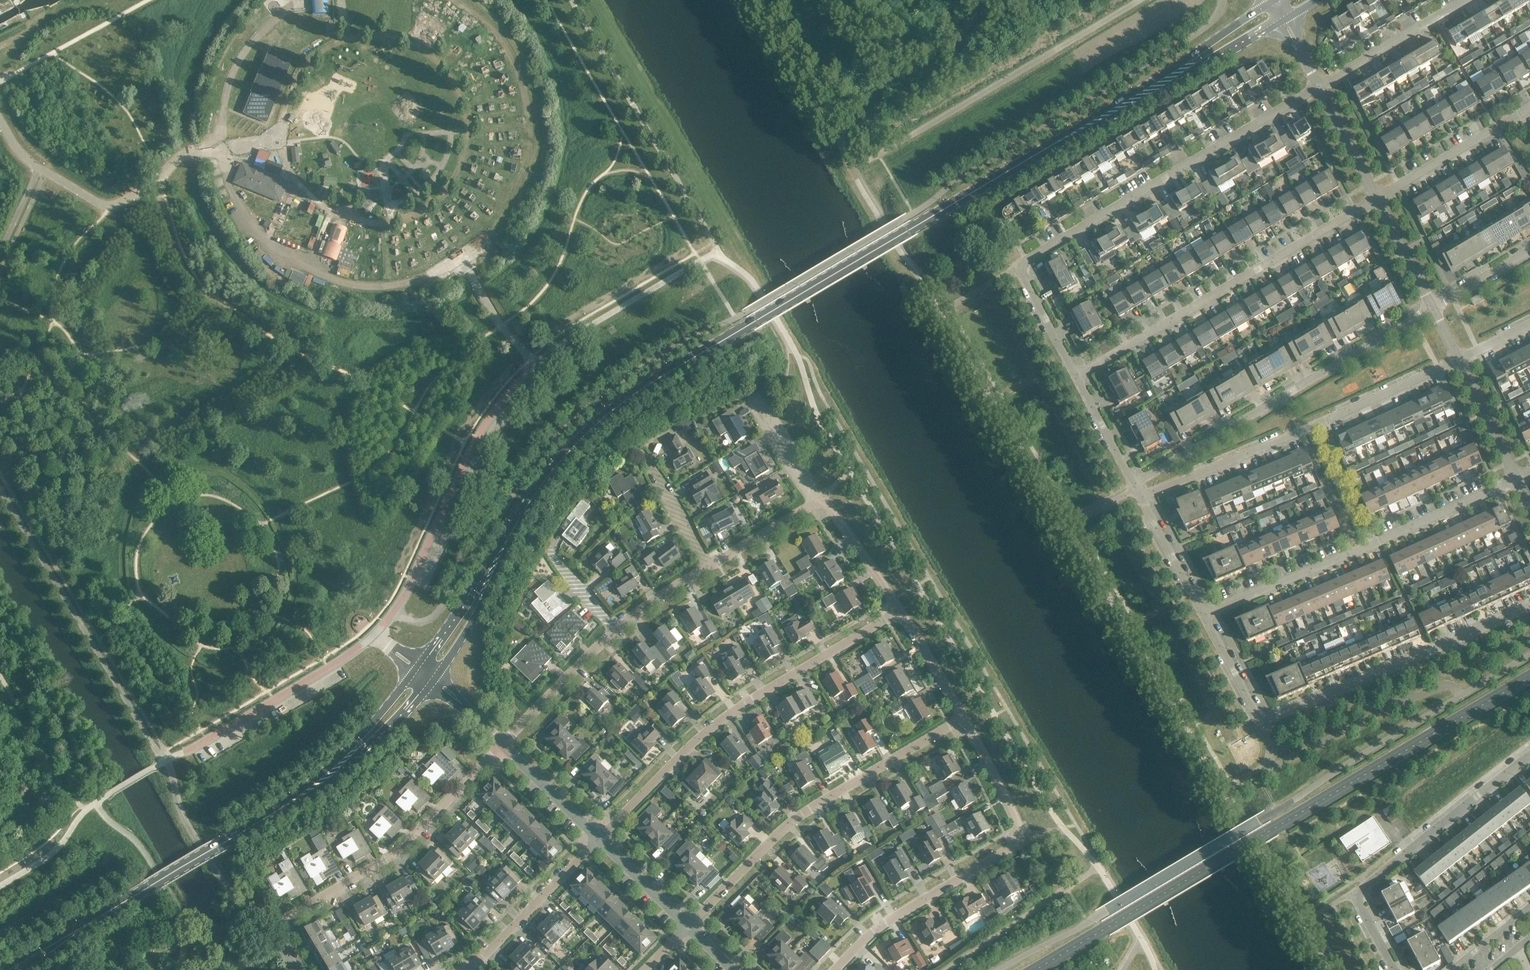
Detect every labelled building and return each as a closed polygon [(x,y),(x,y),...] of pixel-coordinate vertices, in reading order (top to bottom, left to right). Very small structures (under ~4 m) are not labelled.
[(312,15),(328,14),(327,0),(311,0),(312,15)] [(1362,2),(1370,15),(1376,12),(1373,7),(1375,5),(1375,4),(1381,0),(1364,0),(1362,2)] [(1494,3),(1503,19),(1514,12),(1507,0),(1502,3),(1500,0),(1499,0),(1494,3)] [(1523,0),(1507,0),(1514,12),(1526,5),(1523,0)] [(1370,15),(1362,2),(1347,10),(1349,13),(1346,15),(1354,28),(1360,25),(1358,20),(1360,18),(1359,17),(1367,12),(1369,15),(1370,15)] [(1503,19),(1494,3),(1487,7),(1489,11),(1484,14),(1491,26),(1503,19)] [(1402,11),(1404,15),(1412,10),(1410,6),(1402,11)] [(1477,13),(1470,17),(1480,33),(1491,26),(1484,14),(1479,17),(1477,13)] [(1354,28),(1346,15),(1332,23),(1334,26),(1331,28),(1339,42),(1345,38),(1342,33),(1345,32),(1344,30),(1352,26),(1354,29),(1354,28)] [(1384,21),(1387,25),(1395,20),(1393,16),(1384,21)] [(1480,33),(1470,17),(1464,21),(1466,24),(1461,27),(1468,39),(1480,33)] [(1522,25),(1525,30),(1529,26),(1527,21),(1522,25)] [(1525,30),(1522,25),(1516,28),(1519,33),(1525,30)] [(1367,31),(1370,35),(1378,30),(1376,26),(1367,31)] [(1456,47),(1468,39),(1461,27),(1456,31),(1453,27),(1447,31),(1456,47)] [(1504,35),(1499,38),(1501,43),(1507,40),(1504,35)] [(1350,41),(1353,45),(1361,40),(1359,36),(1350,41)] [(1501,43),(1499,38),(1493,42),(1496,47),(1501,43)] [(1429,47),(1423,50),(1430,62),(1442,55),(1433,39),(1427,43),(1429,47)] [(1481,49),(1475,52),(1478,57),(1484,54),(1481,49)] [(1416,50),(1410,53),(1419,69),(1430,62),(1423,50),(1418,53),(1416,50)] [(1519,57),(1529,74),(1529,73),(1529,50),(1519,57)] [(1478,57),(1475,52),(1470,56),(1473,60),(1478,57)] [(291,62),(270,53),(245,114),(266,123),(291,62)] [(1419,69),(1410,53),(1403,57),(1405,60),(1400,63),(1407,76),(1419,69)] [(1529,74),(1519,57),(1507,63),(1518,81),(1529,74)] [(1393,63),(1386,67),(1396,82),(1407,76),(1400,63),(1395,67),(1393,63)] [(1518,81),(1507,63),(1496,70),(1506,87),(1518,81)] [(1263,64),(1249,73),(1257,86),(1255,83),(1264,78),(1264,80),(1267,78),(1270,83),(1276,79),(1268,65),(1265,67),(1263,64)] [(1396,82),(1386,67),(1380,71),(1382,74),(1377,77),(1384,89),(1396,82)] [(1506,87),(1496,70),(1485,77),(1495,94),(1506,87)] [(1244,71),(1230,80),(1238,93),(1237,90),(1245,85),(1245,87),(1248,85),(1251,90),(1257,86),(1249,73),(1246,74),(1244,71)] [(1443,71),(1438,74),(1441,79),(1446,76),(1443,71)] [(1441,79),(1438,74),(1432,78),(1435,83),(1441,79)] [(1369,77),(1363,81),(1372,96),(1384,89),(1377,77),(1372,80),(1369,77)] [(1495,94),(1485,77),(1473,84),(1483,101),(1495,94)] [(1225,78),(1211,87),(1219,99),(1218,97),(1226,92),(1227,94),(1229,92),(1232,97),(1238,93),(1230,80),(1227,81),(1225,78)] [(1372,96),(1363,81),(1357,84),(1359,88),(1353,91),(1354,92),(1355,94),(1362,107),(1376,101),(1372,96)] [(1420,85),(1415,88),(1417,93),(1423,90),(1420,85)] [(1480,103),(1469,86),(1458,93),(1468,110),(1480,103)] [(1219,99),(1211,87),(1194,97),(1202,109),(1201,107),(1209,102),(1209,104),(1212,102),(1212,103),(1219,99)] [(1417,93),(1415,88),(1409,91),(1412,96),(1417,93)] [(1262,94),(1264,98),(1272,93),(1270,89),(1262,94)] [(1468,110),(1458,93),(1446,100),(1457,117),(1468,110)] [(1202,109),(1194,97),(1177,107),(1184,120),(1185,119),(1183,117),(1191,112),(1192,114),(1195,112),(1195,113),(1202,109)] [(1244,104),(1247,108),(1255,103),(1253,99),(1244,104)] [(1397,99),(1391,102),(1394,107),(1400,103),(1397,99)] [(1457,117),(1446,100),(1435,106),(1445,123),(1457,117)] [(1394,107),(1391,102),(1386,105),(1389,110),(1394,107)] [(1445,123),(1435,106),(1424,113),(1434,130),(1445,123)] [(1184,120),(1177,107),(1160,117),(1167,130),(1168,130),(1166,127),(1174,123),(1175,124),(1178,123),(1184,120)] [(1227,114),(1230,118),(1238,113),(1236,109),(1227,114)] [(1374,112),(1377,117),(1383,114),(1380,109),(1374,112)] [(1434,130),(1424,113),(1412,120),(1422,137),(1434,130)] [(1167,130),(1160,117),(1143,127),(1150,140),(1151,140),(1149,137),(1157,133),(1158,134),(1161,133),(1167,130)] [(1210,124),(1213,128),(1221,123),(1219,119),(1210,124)] [(1422,137),(1412,120),(1401,126),(1411,144),(1422,137)] [(1291,133),(1286,136),(1293,149),(1299,145),(1297,142),(1311,134),(1306,125),(1304,122),(1298,125),(1296,121),(1287,127),(1291,133)] [(1411,144),(1401,126),(1390,133),(1400,150),(1411,144)] [(1150,140),(1143,127),(1126,137),(1133,150),(1132,148),(1140,143),(1141,144),(1144,143),(1144,144),(1150,140)] [(1193,134),(1195,138),(1204,133),(1202,129),(1193,134)] [(1270,142),(1264,145),(1272,157),(1285,149),(1287,152),(1293,149),(1286,136),(1280,139),(1277,133),(1268,139),(1270,142)] [(1400,150),(1390,133),(1378,140),(1388,158),(1400,150)] [(1133,150),(1126,137),(1108,147),(1116,160),(1115,158),(1123,153),(1124,154),(1126,153),(1127,154),(1133,150)] [(1176,144),(1178,148),(1187,143),(1185,139),(1176,144)] [(1252,156),(1246,159),(1254,172),(1260,168),(1258,165),(1272,157),(1264,145),(1259,148),(1257,145),(1248,150),(1252,156)] [(1308,160),(1299,145),(1293,149),(1302,163),(1308,160)] [(1116,160),(1108,147),(1091,158),(1099,170),(1098,168),(1106,163),(1107,165),(1109,163),(1110,164),(1116,160)] [(1502,148),(1490,155),(1500,172),(1512,165),(1502,148)] [(1159,154),(1161,158),(1170,153),(1167,149),(1159,154)] [(1500,172),(1490,155),(1478,162),(1489,179),(1500,172)] [(1230,165),(1225,168),(1232,180),(1246,172),(1248,175),(1254,172),(1246,159),(1241,163),(1237,156),(1228,162),(1230,165)] [(329,157),(321,160),(323,168),(331,165),(329,157)] [(1099,170),(1091,158),(1074,168),(1082,180),(1081,178),(1089,173),(1090,175),(1092,173),(1093,174),(1099,170)] [(1142,165),(1144,169),(1153,164),(1150,160),(1142,165)] [(1489,179),(1478,162),(1467,169),(1477,186),(1489,179)] [(242,164),(235,179),(234,183),(279,201),(286,182),(242,164)] [(1082,180),(1074,168),(1057,178),(1065,191),(1065,190),(1064,188),(1072,183),(1073,185),(1075,183),(1076,184),(1082,180)] [(1213,180),(1207,183),(1215,195),(1220,192),(1219,189),(1232,180),(1225,168),(1220,171),(1218,168),(1209,173),(1213,180)] [(1330,169),(1312,179),(1322,197),(1339,186),(1330,169)] [(1477,186),(1467,169),(1456,175),(1466,193),(1477,186)] [(1125,175),(1127,179),(1136,174),(1133,170),(1125,175)] [(1292,170),(1286,173),(1289,178),(1295,174),(1292,170)] [(1466,193),(1456,175),(1444,182),(1455,199),(1466,193)] [(1065,191),(1057,178),(1040,188),(1048,201),(1047,198),(1055,194),(1055,195),(1058,193),(1059,194),(1065,191)] [(1322,197),(1312,179),(1295,189),(1305,207),(1322,197)] [(1108,185),(1110,189),(1118,184),(1116,180),(1108,185)] [(1191,189),(1186,192),(1193,204),(1207,195),(1209,199),(1215,195),(1207,183),(1202,186),(1198,180),(1189,185),(1191,189)] [(1455,199),(1444,182),(1433,189),(1443,206),(1455,199)] [(1520,190),(1518,185),(1510,190),(1513,194),(1520,190)] [(1268,186),(1261,190),(1264,196),(1272,191),(1268,186)] [(1048,201),(1040,188),(1023,198),(1031,211),(1030,208),(1038,204),(1038,205),(1041,204),(1048,201)] [(1305,207),(1295,189),(1278,199),(1288,217),(1305,207)] [(1443,206),(1433,189),(1422,196),(1432,213),(1443,206)] [(1091,195),(1093,199),(1101,194),(1099,190),(1091,195)] [(1513,194),(1510,190),(1503,194),(1505,198),(1513,194)] [(1173,203),(1168,206),(1175,218),(1181,215),(1179,212),(1193,204),(1186,192),(1181,195),(1179,191),(1170,197),(1173,203)] [(1432,213),(1422,196),(1410,203),(1419,221),(1432,213)] [(1031,211),(1023,198),(1008,207),(1006,208),(1005,209),(1004,210),(1003,211),(1003,212),(1002,213),(1002,214),(1002,215),(1002,216),(1003,217),(1003,218),(1003,219),(1004,219),(1004,220),(1005,220),(1006,221),(1007,222),(1009,222),(1010,222),(1011,222),(1012,222),(1013,221),(1014,221),(1012,219),(1020,214),(1021,215),(1024,214),(1024,215),(1031,211)] [(1519,205),(1529,223),(1529,198),(1519,205)] [(1288,217),(1278,199),(1261,209),(1271,227),(1288,217)] [(1498,203),(1495,199),(1488,203),(1490,207),(1498,203)] [(1073,205),(1076,209),(1084,204),(1082,200),(1073,205)] [(1220,204),(1223,209),(1230,205),(1227,200),(1220,204)] [(1152,212),(1147,215),(1154,227),(1168,219),(1169,222),(1175,219),(1175,218),(1168,206),(1163,209),(1159,203),(1150,208),(1152,212)] [(1490,207),(1488,203),(1480,208),(1483,212),(1490,207)] [(1519,205),(1520,208),(1509,214),(1519,230),(1522,228),(1523,230),(1529,226),(1529,223),(1519,205)] [(1271,227),(1261,209),(1244,219),(1254,237),(1271,227)] [(1056,215),(1059,219),(1067,214),(1065,210),(1056,215)] [(1475,216),(1472,212),(1465,217),(1467,221),(1475,216)] [(1519,230),(1509,214),(1498,221),(1509,238),(1517,233),(1516,232),(1519,230)] [(1134,226),(1129,229),(1136,242),(1142,238),(1140,235),(1154,227),(1147,215),(1142,218),(1139,215),(1130,220),(1134,226)] [(1467,221),(1465,217),(1457,221),(1460,225),(1467,221)] [(1175,219),(1169,222),(1173,227),(1178,224),(1175,219)] [(1254,237),(1244,219),(1227,229),(1237,247),(1254,237)] [(1039,225),(1042,229),(1050,224),(1048,220),(1039,225)] [(1509,238),(1498,221),(1487,227),(1496,243),(1499,242),(1500,243),(1509,238)] [(349,229),(334,223),(325,247),(340,252),(349,229)] [(1452,230),(1450,225),(1442,230),(1445,234),(1452,230)] [(1113,235),(1108,238),(1115,250),(1128,242),(1130,245),(1136,242),(1129,229),(1123,232),(1120,226),(1111,232),(1113,235)] [(1496,243),(1487,227),(1475,234),(1486,252),(1494,247),(1493,245),(1496,243)] [(1237,247),(1227,229),(1210,240),(1220,257),(1237,247)] [(1022,236),(1025,240),(1033,235),(1031,231),(1022,236)] [(1362,231),(1344,241),(1355,259),(1372,248),(1362,231)] [(1486,252),(1475,234),(1464,241),(1474,257),(1477,255),(1478,257),(1486,252)] [(1096,265),(1103,261),(1103,263),(1117,254),(1115,250),(1108,238),(1102,241),(1100,238),(1091,243),(1095,249),(1089,253),(1096,265)] [(1220,257),(1210,240),(1193,250),(1203,267),(1220,257)] [(1355,259),(1344,241),(1327,251),(1338,269),(1355,259)] [(1474,257),(1464,241),(1453,247),(1451,245),(1463,265),(1471,260),(1470,259),(1474,257)] [(1455,270),(1463,265),(1451,245),(1442,250),(1438,243),(1431,247),(1439,263),(1440,263),(1444,260),(1450,271),(1454,269),(1455,270)] [(1087,267),(1093,263),(1084,249),(1079,252),(1087,267)] [(1203,267),(1193,250),(1176,260),(1187,277),(1203,267)] [(1338,269),(1327,251),(1311,261),(1321,279),(1338,269)] [(1053,273),(1056,278),(1068,272),(1065,267),(1067,266),(1062,256),(1044,266),(1050,275),(1053,273)] [(1081,257),(1076,260),(1079,266),(1084,263),(1081,257)] [(1187,277),(1176,260),(1160,270),(1170,287),(1187,277)] [(1321,279),(1311,261),(1294,271),(1304,289),(1321,279)] [(1382,268),(1376,271),(1379,278),(1385,274),(1382,268)] [(1170,287),(1160,270),(1143,280),(1153,297),(1170,287)] [(1358,278),(1364,275),(1361,270),(1355,273),(1358,278)] [(1304,289),(1294,271),(1277,281),(1287,299),(1304,289)] [(1071,277),(1068,272),(1056,278),(1059,284),(1055,286),(1060,295),(1078,286),(1073,276),(1071,277)] [(1385,274),(1379,278),(1378,279),(1382,287),(1394,306),(1400,303),(1390,285),(1391,285),(1385,274)] [(1153,297),(1143,280),(1126,290),(1136,307),(1153,297)] [(1287,299),(1277,281),(1260,291),(1270,309),(1287,299)] [(1394,306),(1382,287),(1373,293),(1372,290),(1364,295),(1376,315),(1385,309),(1386,311),(1394,306)] [(1136,307),(1126,290),(1109,300),(1119,317),(1136,307)] [(1270,309),(1260,291),(1243,301),(1253,319),(1270,309)] [(1481,294),(1471,300),(1474,306),(1484,300),(1481,294)] [(1353,305),(1343,310),(1355,329),(1363,325),(1362,323),(1371,318),(1359,297),(1351,302),(1353,305)] [(1307,308),(1313,304),(1310,299),(1304,303),(1307,308)] [(1253,319),(1243,301),(1226,311),(1236,329),(1253,319)] [(1314,305),(1318,311),(1323,307),(1320,301),(1314,305)] [(1070,313),(1076,325),(1098,314),(1091,302),(1070,313)] [(1311,317),(1316,314),(1312,307),(1307,310),(1311,317)] [(1113,314),(1110,308),(1103,311),(1106,318),(1113,314)] [(1355,329),(1343,310),(1334,316),(1332,313),(1324,318),(1337,338),(1346,333),(1347,334),(1355,329)] [(1236,329),(1226,311),(1209,321),(1219,339),(1236,329)] [(1104,326),(1098,314),(1076,325),(1083,337),(1104,326)] [(1282,315),(1276,318),(1280,324),(1286,321),(1282,315)] [(1219,339),(1209,321),(1192,331),(1203,349),(1219,339)] [(1314,328),(1304,334),(1315,353),(1323,348),(1322,347),(1332,341),(1320,321),(1312,325),(1314,328)] [(1274,328),(1269,331),(1272,337),(1277,334),(1274,328)] [(1207,356),(1203,349),(1192,331),(1176,341),(1186,359),(1197,352),(1201,359),(1207,356)] [(1315,353),(1304,334),(1295,339),(1293,337),(1285,341),(1297,362),(1307,356),(1308,357),(1315,353)] [(1186,359),(1176,341),(1159,351),(1169,369),(1186,359)] [(1274,351),(1265,357),(1276,376),(1284,372),(1283,370),(1292,364),(1280,344),(1272,349),(1274,351)] [(1528,348),(1523,351),(1522,348),(1517,350),(1527,369),(1529,367),(1529,352),(1528,348)] [(1527,369),(1517,350),(1513,353),(1514,355),(1509,358),(1517,373),(1527,369)] [(1169,369),(1159,351),(1141,362),(1152,379),(1169,369)] [(1238,358),(1235,352),(1229,355),(1233,361),(1238,358)] [(1276,376),(1265,357),(1255,363),(1254,360),(1246,365),(1258,385),(1267,379),(1268,381),(1276,376)] [(1517,373),(1509,358),(1504,360),(1503,358),(1498,360),(1509,381),(1508,378),(1517,373)] [(1509,381),(1498,360),(1493,363),(1494,365),(1489,368),(1499,386),(1509,381)] [(1235,375),(1225,380),(1237,400),(1244,395),(1243,393),(1253,388),(1241,367),(1233,372),(1235,375)] [(1106,381),(1113,393),(1134,382),(1127,369),(1106,381)] [(1145,375),(1143,371),(1136,374),(1139,379),(1145,375)] [(1195,376),(1188,380),(1192,388),(1200,383),(1195,376)] [(1237,400),(1225,380),(1216,386),(1214,383),(1206,388),(1218,408),(1228,403),(1229,404),(1237,400)] [(1140,394),(1134,382),(1113,393),(1119,405),(1140,394)] [(1160,388),(1155,391),(1158,396),(1163,393),(1160,388)] [(1440,388),(1435,390),(1444,412),(1455,407),(1446,388),(1441,390),(1440,388)] [(1444,412),(1435,390),(1430,392),(1431,395),(1426,397),(1433,413),(1443,409),(1444,412)] [(1195,398),(1186,404),(1197,423),(1205,418),(1204,417),(1214,411),(1202,391),(1194,395),(1195,398)] [(1419,397),(1415,399),(1423,418),(1433,413),(1426,397),(1421,400),(1419,397)] [(1423,418),(1415,399),(1410,401),(1411,404),(1406,406),(1414,422),(1423,418)] [(1197,423),(1186,404),(1176,409),(1175,407),(1167,411),(1179,432),(1188,426),(1189,428),(1197,423)] [(1400,406),(1395,408),(1404,427),(1414,422),(1406,406),(1401,409),(1400,406)] [(1404,427),(1395,408),(1391,410),(1392,413),(1387,415),(1394,431),(1404,427)] [(729,412),(712,422),(721,436),(728,432),(735,444),(749,436),(742,424),(743,423),(739,416),(733,419),(729,412)] [(1128,422),(1132,428),(1130,429),(1135,438),(1154,428),(1145,412),(1128,422)] [(1380,415),(1376,417),(1384,436),(1394,431),(1387,415),(1381,418),(1380,415)] [(1384,436),(1376,417),(1371,419),(1372,422),(1367,424),(1374,440),(1384,436)] [(688,419),(682,422),(686,428),(691,424),(688,419)] [(1525,421),(1517,425),(1517,424),(1516,424),(1525,442),(1529,440),(1529,430),(1525,421)] [(1360,424),(1356,426),(1364,445),(1374,440),(1367,424),(1362,427),(1360,424)] [(1364,445),(1356,426),(1351,428),(1352,431),(1347,433),(1356,452),(1355,449),(1364,445)] [(1162,443),(1154,428),(1135,438),(1139,446),(1141,445),(1144,452),(1162,443)] [(1340,444),(1338,445),(1343,458),(1356,452),(1347,433),(1343,435),(1342,433),(1336,435),(1340,444)] [(665,441),(668,446),(673,456),(669,458),(676,470),(693,461),(686,449),(683,450),(675,435),(665,441)] [(1474,446),(1464,450),(1472,467),(1481,463),(1474,446)] [(1472,467),(1464,450),(1455,455),(1463,472),(1472,467)] [(737,455),(729,460),(734,469),(741,465),(746,473),(751,470),(756,479),(769,471),(768,470),(767,464),(763,461),(758,452),(751,456),(747,455),(745,451),(737,455)] [(1300,451),(1295,453),(1304,475),(1314,471),(1306,451),(1301,453),(1300,451)] [(1304,475),(1295,453),(1290,455),(1291,457),(1286,460),(1292,476),(1294,479),(1304,475)] [(1463,472),(1455,455),(1446,459),(1453,476),(1463,472)] [(1279,459),(1275,461),(1282,480),(1292,476),(1286,460),(1280,462),(1279,459)] [(1453,476),(1446,459),(1436,463),(1444,480),(1453,476)] [(1284,485),(1282,480),(1275,461),(1270,463),(1271,466),(1266,468),(1272,484),(1274,489),(1284,485)] [(717,462),(712,465),(715,472),(720,469),(717,462)] [(1444,480),(1436,463),(1427,467),(1435,484),(1444,480)] [(1435,484),(1427,467),(1418,472),(1425,489),(1435,484)] [(1259,468),(1255,470),(1263,488),(1272,484),(1266,468),(1260,470),(1259,468)] [(1263,488),(1255,470),(1250,471),(1251,474),(1246,476),(1253,493),(1263,488)] [(1425,489),(1418,472),(1408,476),(1416,493),(1425,489)] [(714,496),(718,493),(706,473),(690,483),(694,489),(690,491),(698,505),(704,502),(707,507),(717,501),(714,496)] [(639,495),(642,493),(631,476),(625,480),(622,474),(612,480),(615,485),(612,487),(618,498),(623,495),(630,507),(643,500),(639,495)] [(1235,478),(1243,497),(1245,502),(1255,498),(1253,493),(1246,476),(1240,478),(1239,476),(1235,478)] [(1416,493),(1408,476),(1399,480),(1407,497),(1416,493)] [(1243,497),(1235,478),(1230,480),(1231,482),(1226,484),(1233,501),(1243,497)] [(1407,497),(1399,480),(1390,484),(1398,501),(1407,497)] [(784,494),(776,481),(759,491),(755,485),(743,492),(749,501),(759,495),(765,505),(784,494)] [(1219,484),(1215,486),(1223,505),(1233,501),(1226,484),(1220,487),(1219,484)] [(1398,501),(1390,484),(1381,489),(1388,506),(1398,501)] [(1223,505),(1215,486),(1210,488),(1211,491),(1205,493),(1212,509),(1223,505)] [(1388,506),(1381,489),(1371,493),(1379,510),(1388,506)] [(1176,503),(1180,511),(1177,512),(1176,512),(1187,532),(1200,525),(1199,521),(1210,517),(1200,492),(1189,496),(1187,492),(1173,498),(1176,503)] [(1379,510),(1371,493),(1362,497),(1369,514),(1379,510)] [(565,538),(577,548),(591,530),(587,527),(588,526),(583,519),(582,518),(590,507),(582,500),(567,519),(572,524),(566,532),(568,534),(565,538)] [(1505,506),(1503,507),(1493,512),(1501,529),(1511,524),(1507,516),(1508,515),(1505,506)] [(732,508),(707,520),(714,536),(740,524),(732,508)] [(1331,510),(1321,515),(1329,532),(1338,528),(1331,510)] [(661,527),(659,523),(657,524),(648,511),(637,518),(642,527),(639,529),(647,543),(659,536),(656,530),(661,527)] [(1501,529),(1493,512),(1484,516),(1491,533),(1501,529)] [(1329,532),(1321,515),(1312,519),(1319,536),(1329,532)] [(1491,533),(1484,516),(1474,520),(1482,537),(1491,533)] [(1319,536),(1312,519),(1303,523),(1310,540),(1319,536)] [(1482,537),(1474,520),(1465,524),(1473,541),(1482,537)] [(1310,540),(1303,523),(1293,527),(1301,544),(1310,540)] [(1473,541),(1465,524),(1456,529),(1464,545),(1473,541)] [(1301,544),(1293,527),(1284,530),(1291,548),(1301,544)] [(1464,545),(1456,529),(1446,533),(1454,550),(1464,545)] [(1291,548),(1284,530),(1275,534),(1282,552),(1291,548)] [(1454,550),(1446,533),(1437,537),(1445,554),(1454,550)] [(1282,552),(1275,534),(1265,538),(1272,556),(1282,552)] [(796,563),(802,572),(812,566),(809,560),(811,558),(812,560),(825,552),(815,535),(802,543),(809,555),(796,563)] [(1445,554),(1437,537),(1428,541),(1436,558),(1445,554)] [(1272,556),(1265,538),(1256,542),(1263,560),(1272,556)] [(1436,558),(1428,541),(1419,546),(1426,562),(1436,558)] [(651,549),(641,556),(649,566),(656,560),(659,561),(664,567),(679,556),(678,554),(678,552),(671,542),(655,554),(651,549)] [(1263,560),(1256,542),(1246,546),(1254,564),(1263,560)] [(636,545),(630,549),(633,554),(639,550),(636,545)] [(1254,564),(1246,546),(1237,550),(1236,548),(1245,570),(1246,570),(1245,567),(1254,564)] [(1426,562),(1419,546),(1409,550),(1417,567),(1426,562)] [(1245,570),(1236,548),(1205,561),(1206,562),(1209,560),(1218,582),(1245,570)] [(605,549),(590,562),(600,573),(611,563),(616,569),(625,560),(617,551),(611,556),(605,549)] [(1417,567),(1409,550),(1400,554),(1408,571),(1417,567)] [(1408,571),(1400,554),(1390,558),(1398,575),(1408,571)] [(833,560),(816,572),(823,582),(825,580),(831,589),(844,580),(836,568),(837,567),(833,560)] [(789,599),(799,592),(788,574),(782,578),(773,562),(771,563),(769,562),(765,564),(765,566),(758,570),(769,588),(779,582),(789,599)] [(1382,562),(1372,566),(1379,583),(1389,579),(1382,562)] [(633,566),(627,569),(631,574),(614,585),(622,597),(638,586),(634,579),(639,576),(633,566)] [(1379,583),(1372,566),(1363,570),(1370,587),(1379,583)] [(1522,570),(1529,587),(1529,567),(1522,570)] [(807,570),(791,579),(795,586),(811,576),(807,570)] [(1370,587),(1363,570),(1353,574),(1361,591),(1370,587)] [(1529,587),(1522,570),(1512,575),(1520,592),(1529,587)] [(1361,591),(1353,574),(1344,578),(1351,595),(1361,591)] [(753,575),(748,578),(752,585),(757,582),(753,575)] [(1520,592),(1512,575),(1503,579),(1511,596),(1520,592)] [(1351,595),(1344,578),(1335,582),(1342,599),(1351,595)] [(728,589),(727,589),(738,606),(755,596),(745,579),(736,584),(737,586),(729,591),(728,589)] [(1511,596),(1503,579),(1494,583),(1502,600),(1511,596)] [(532,604),(548,624),(569,606),(564,601),(562,602),(555,594),(558,592),(548,581),(537,590),(538,591),(538,597),(539,598),(532,604)] [(1342,599),(1335,582),(1325,586),(1333,603),(1342,599)] [(1502,600),(1494,583),(1485,587),(1492,604),(1502,600)] [(1333,603),(1325,586),(1316,590),(1323,607),(1333,603)] [(1492,604),(1485,587),(1475,592),(1483,608),(1492,604)] [(738,606),(727,589),(728,591),(720,596),(719,594),(710,599),(720,616),(738,606)] [(832,594),(822,600),(827,609),(838,602),(845,614),(862,605),(852,589),(835,599),(832,594)] [(1323,607),(1316,590),(1306,594),(1314,611),(1323,607)] [(1483,608),(1475,592),(1466,596),(1474,613),(1483,608)] [(800,594),(792,599),(795,604),(803,599),(800,594)] [(1314,611),(1306,594),(1297,598),(1304,615),(1314,611)] [(1445,600),(1447,604),(1455,621),(1464,617),(1457,600),(1455,595),(1445,600)] [(1474,613),(1466,596),(1457,600),(1464,617),(1474,613)] [(773,608),(766,598),(756,604),(762,614),(773,608)] [(1304,615),(1297,598),(1288,602),(1295,619),(1304,615)] [(1295,619),(1288,602),(1278,606),(1286,623),(1295,619)] [(1455,621),(1447,604),(1438,609),(1446,625),(1455,621)] [(1286,623),(1278,606),(1269,610),(1268,607),(1277,630),(1278,630),(1277,627),(1286,623)] [(1277,630),(1268,607),(1240,619),(1249,641),(1249,642),(1277,630)] [(694,608),(681,616),(691,634),(698,630),(701,631),(706,638),(712,635),(717,632),(710,621),(704,625),(694,608)] [(1446,625),(1438,609),(1429,613),(1437,630),(1446,625)] [(550,642),(556,647),(561,652),(562,652),(563,652),(576,638),(575,636),(579,632),(580,634),(588,625),(587,625),(571,610),(554,625),(556,626),(547,634),(547,635),(547,634),(552,640),(550,642)] [(1437,630),(1429,613),(1419,617),(1427,634),(1437,630)] [(795,617),(782,624),(795,645),(807,637),(805,635),(815,629),(809,619),(799,625),(795,617)] [(519,619),(514,624),(520,630),(525,625),(519,619)] [(1413,620),(1403,624),(1410,641),(1420,637),(1413,620)] [(1410,641),(1403,624),(1394,628),(1401,645),(1410,641)] [(663,646),(657,650),(667,662),(677,655),(671,648),(677,643),(681,640),(681,637),(676,630),(674,630),(670,633),(665,627),(654,635),(663,646)] [(542,628),(536,633),(539,637),(545,631),(542,628)] [(725,628),(720,631),(723,636),(728,633),(725,628)] [(762,639),(754,644),(764,662),(778,654),(775,648),(776,645),(775,644),(779,642),(771,628),(760,635),(762,639)] [(1401,645),(1394,628),(1384,632),(1392,649),(1401,645)] [(717,632),(712,635),(715,641),(720,638),(717,632)] [(737,632),(732,635),(736,642),(741,639),(737,632)] [(1392,649),(1384,632),(1375,636),(1382,653),(1392,649)] [(1382,653),(1375,636),(1366,640),(1373,657),(1382,653)] [(1373,657),(1366,640),(1356,644),(1364,661),(1373,657)] [(552,659),(533,641),(527,647),(529,648),(523,654),(522,652),(517,657),(516,656),(511,662),(515,666),(516,666),(532,682),(542,673),(541,672),(544,668),(546,671),(548,669),(545,666),(552,659)] [(868,653),(875,663),(866,669),(873,680),(886,671),(883,667),(895,659),(885,643),(868,653)] [(1345,643),(1336,647),(1345,669),(1354,665),(1347,648),(1345,643)] [(633,652),(638,658),(634,661),(641,669),(645,666),(646,668),(652,663),(657,670),(667,662),(657,650),(652,654),(644,644),(633,652)] [(1364,661),(1356,644),(1347,648),(1354,665),(1364,661)] [(723,664),(733,681),(746,673),(738,661),(745,657),(738,646),(727,653),(731,659),(723,664)] [(1345,669),(1336,647),(1326,651),(1328,656),(1335,673),(1345,669)] [(703,655),(695,660),(698,664),(706,659),(703,655)] [(1317,655),(1307,659),(1317,681),(1326,677),(1319,660),(1317,655)] [(1335,673),(1328,656),(1319,660),(1326,677),(1335,673)] [(1317,681),(1307,659),(1298,663),(1299,665),(1308,688),(1309,688),(1308,685),(1317,681)] [(611,682),(619,691),(622,688),(623,690),(634,679),(620,664),(609,675),(614,680),(611,682)] [(697,682),(690,687),(701,701),(703,700),(705,700),(715,693),(705,679),(711,675),(703,665),(693,673),(697,679),(697,682)] [(1308,688),(1299,665),(1268,678),(1268,679),(1272,678),(1281,699),(1308,688)] [(913,690),(901,669),(886,678),(899,699),(913,690)] [(842,693),(847,701),(858,695),(852,684),(846,688),(837,673),(824,681),(834,698),(842,693)] [(862,686),(860,687),(865,696),(877,688),(872,680),(862,686)] [(644,682),(639,686),(648,695),(652,690),(644,682)] [(808,689),(792,698),(802,714),(817,705),(808,689)] [(594,690),(585,699),(598,712),(611,698),(602,690),(598,694),(594,690)] [(681,701),(675,694),(673,692),(663,700),(668,705),(660,712),(672,727),(685,717),(675,706),(681,701)] [(574,697),(569,703),(573,708),(579,702),(574,697)] [(802,714),(792,698),(777,707),(786,724),(802,714)] [(930,715),(920,698),(905,707),(915,724),(930,715)] [(890,710),(893,715),(903,709),(900,704),(890,710)] [(637,706),(628,715),(636,722),(645,713),(637,706)] [(555,745),(558,749),(570,736),(562,729),(569,722),(562,715),(546,731),(551,736),(547,740),(554,746),(555,745)] [(758,745),(774,736),(762,717),(752,722),(756,729),(750,732),(758,745)] [(863,755),(876,747),(868,733),(874,730),(867,719),(856,726),(860,731),(859,734),(853,738),(863,755)] [(632,744),(645,756),(655,746),(652,744),(660,736),(651,727),(643,735),(642,734),(632,744)] [(836,730),(831,734),(836,743),(842,739),(836,730)] [(611,733),(606,737),(610,742),(615,737),(611,733)] [(735,761),(747,752),(734,735),(722,745),(735,761)] [(578,744),(570,736),(558,749),(562,752),(561,753),(567,759),(571,755),(576,760),(588,747),(581,740),(578,744)] [(441,742),(437,746),(442,751),(446,747),(441,742)] [(837,767),(848,760),(838,744),(830,749),(833,752),(821,759),(831,774),(838,770),(837,767)] [(784,745),(778,749),(781,754),(787,750),(784,745)] [(446,747),(441,752),(451,762),(456,757),(446,747)] [(629,750),(625,754),(630,760),(634,756),(629,750)] [(806,766),(812,762),(806,751),(795,758),(798,763),(797,766),(790,770),(801,789),(815,780),(806,766)] [(449,775),(455,769),(438,752),(425,766),(428,770),(423,776),(432,785),(438,779),(444,785),(451,777),(449,775)] [(592,781),(595,785),(607,772),(599,765),(603,761),(596,754),(583,767),(588,772),(584,776),(591,782),(592,781)] [(749,761),(756,771),(764,765),(757,755),(749,761)] [(940,773),(944,781),(960,771),(951,755),(937,764),(942,772),(940,773)] [(703,764),(695,773),(710,787),(722,774),(706,758),(702,763),(703,764)] [(764,767),(758,772),(764,780),(771,775),(764,767)] [(615,780),(607,772),(595,785),(599,788),(598,789),(604,795),(608,791),(613,796),(625,783),(618,776),(615,780)] [(710,787),(695,773),(687,781),(686,779),(681,784),(697,799),(701,795),(703,797),(705,797),(709,793),(710,791),(707,789),(710,787)] [(429,796),(412,779),(398,793),(402,797),(396,803),(405,812),(411,806),(418,812),(425,804),(423,802),(429,796)] [(479,796),(488,804),(502,790),(499,787),(500,786),(494,780),(479,796)] [(929,789),(933,795),(945,787),(941,781),(929,789)] [(772,798),(777,793),(768,782),(759,790),(762,794),(762,796),(754,802),(767,818),(773,813),(775,813),(778,811),(778,809),(780,807),(772,798)] [(922,782),(916,785),(924,798),(929,795),(922,782)] [(966,782),(950,791),(961,810),(975,801),(969,791),(970,790),(966,782)] [(789,783),(783,787),(787,794),(793,790),(789,783)] [(910,805),(913,811),(917,808),(919,811),(926,807),(919,796),(913,800),(903,783),(890,791),(901,808),(907,805),(910,805)] [(665,787),(660,792),(665,797),(669,792),(665,787)] [(948,793),(945,787),(933,795),(936,800),(948,793)] [(1520,788),(1512,794),(1524,809),(1529,804),(1529,801),(1520,788)] [(505,793),(502,790),(488,804),(497,813),(512,797),(506,792),(505,793)] [(1524,809),(1512,794),(1504,800),(1516,815),(1524,809)] [(730,795),(725,801),(730,806),(736,800),(730,795)] [(933,795),(923,800),(930,810),(939,805),(936,800),(933,795)] [(517,802),(512,797),(497,813),(505,821),(519,807),(516,804),(517,802)] [(893,828),(901,824),(895,812),(888,816),(878,798),(864,807),(868,814),(868,816),(870,820),(872,820),(876,827),(888,820),(893,828)] [(1516,815),(1504,800),(1497,806),(1509,821),(1516,815)] [(353,803),(348,806),(352,812),(356,809),(353,803)] [(646,835),(650,838),(662,826),(654,818),(660,812),(653,805),(638,820),(643,825),(639,829),(646,836),(646,835)] [(399,831),(396,829),(402,823),(385,806),(372,820),(376,824),(370,830),(379,839),(385,833),(391,839),(399,831)] [(1394,810),(1390,806),(1382,811),(1386,816),(1394,810)] [(1509,821),(1497,806),(1489,812),(1501,827),(1509,821)] [(523,810),(519,807),(505,821),(514,830),(529,814),(524,809),(523,810)] [(477,816),(471,810),(467,815),(473,820),(477,816)] [(1395,812),(1387,818),(1391,823),(1399,816),(1395,812)] [(1501,827),(1489,812),(1482,818),(1494,833),(1501,827)] [(347,813),(342,816),(346,824),(352,820),(347,813)] [(971,834),(974,832),(976,837),(990,829),(980,813),(964,823),(971,834)] [(535,819),(529,814),(514,830),(522,838),(537,823),(533,820),(535,819)] [(869,842),(875,838),(868,826),(862,829),(853,814),(840,821),(846,831),(844,832),(843,834),(846,838),(848,838),(849,837),(850,840),(863,832),(869,842)] [(737,823),(735,821),(724,832),(739,846),(750,835),(746,831),(753,824),(744,816),(737,823)] [(932,816),(924,821),(928,828),(930,826),(931,826),(935,833),(940,830),(932,816)] [(1375,818),(1340,841),(1348,852),(1356,846),(1360,851),(1356,853),(1363,864),(1392,845),(1375,818)] [(1494,833),(1482,818),(1474,824),(1486,839),(1494,833)] [(480,819),(476,823),(481,829),(485,824),(480,819)] [(460,824),(453,831),(469,847),(480,836),(465,821),(461,825),(460,824)] [(954,822),(943,828),(948,835),(958,829),(954,822)] [(540,826),(537,823),(522,838),(531,846),(546,831),(541,825),(540,826)] [(703,823),(697,829),(699,831),(705,825),(703,823)] [(491,830),(485,824),(481,829),(487,834),(491,830)] [(1486,839),(1474,824),(1467,830),(1479,845),(1486,839)] [(670,833),(662,826),(650,838),(653,841),(652,842),(659,849),(663,845),(668,849),(680,837),(673,830),(670,833)] [(358,829),(343,838),(345,843),(337,848),(344,859),(351,854),(355,862),(365,857),(363,854),(370,849),(358,829)] [(316,830),(309,835),(311,839),(318,835),(316,830)] [(827,830),(814,838),(824,854),(831,850),(834,850),(838,858),(848,852),(843,843),(837,846),(827,830)] [(1479,845),(1467,830),(1459,836),(1471,851),(1479,845)] [(469,847),(453,831),(446,839),(447,840),(443,844),(458,858),(469,847)] [(552,836),(546,831),(531,846),(539,855),(554,840),(551,837),(552,836)] [(929,865),(940,858),(936,851),(941,848),(932,832),(922,838),(926,844),(919,848),(929,865)] [(1471,851),(1459,836),(1452,842),(1464,857),(1471,851)] [(491,842),(496,848),(500,843),(495,838),(491,842)] [(557,843),(554,840),(539,855),(548,864),(564,848),(558,842),(557,843)] [(685,872),(688,875),(700,863),(694,857),(699,852),(688,840),(673,855),(681,862),(677,866),(684,873),(685,872)] [(721,842),(717,847),(722,852),(726,848),(721,842)] [(1464,857),(1452,842),(1444,848),(1456,863),(1464,857)] [(506,849),(500,843),(496,848),(502,853),(506,849)] [(1515,845),(1510,849),(1514,854),(1519,850),(1515,845)] [(819,871),(823,872),(828,867),(821,857),(816,861),(803,846),(792,857),(805,871),(811,866),(814,866),(819,871)] [(326,848),(310,857),(309,855),(301,859),(305,866),(305,867),(311,878),(318,874),(323,881),(332,876),(330,873),(338,868),(326,848)] [(433,851),(426,858),(442,874),(453,863),(438,848),(434,852),(433,851)] [(1456,863),(1444,848),(1437,854),(1449,869),(1456,863)] [(284,859),(289,856),(285,849),(279,852),(284,859)] [(1514,854),(1510,849),(1505,853),(1509,858),(1514,854)] [(895,885),(909,877),(905,871),(911,868),(901,851),(890,858),(893,862),(884,867),(895,885)] [(874,852),(868,856),(871,861),(878,858),(874,852)] [(514,853),(510,857),(516,862),(520,858),(514,853)] [(1449,869),(1437,854),(1429,860),(1441,875),(1449,869)] [(475,857),(465,867),(471,872),(481,863),(475,857)] [(1504,862),(1500,857),(1495,861),(1499,866),(1504,862)] [(442,874),(426,858),(419,866),(420,867),(416,871),(431,885),(442,874)] [(525,863),(520,858),(516,862),(521,868),(525,863)] [(305,888),(288,859),(278,865),(283,873),(277,877),(275,874),(268,879),(279,897),(286,893),(291,900),(300,895),(298,892),(305,888)] [(1441,875),(1429,860),(1422,866),(1433,881),(1441,875)] [(1499,866),(1495,861),(1490,865),(1494,870),(1499,866)] [(708,871),(700,863),(688,875),(691,879),(691,880),(697,886),(701,882),(706,887),(718,874),(711,867),(708,871)] [(837,865),(830,869),(833,873),(840,869),(837,865)] [(507,866),(496,877),(511,893),(518,885),(517,885),(521,880),(507,866)] [(528,866),(524,871),(530,876),(534,872),(528,866)] [(853,873),(858,882),(851,886),(862,905),(875,897),(867,883),(873,880),(865,866),(853,873)] [(1433,881),(1422,866),(1414,872),(1426,887),(1433,881)] [(790,887),(793,887),(800,894),(809,884),(800,876),(795,881),(781,867),(770,878),(785,892),(790,887)] [(1524,867),(1517,872),(1528,889),(1529,888),(1529,875),(1524,867)] [(828,869),(824,873),(830,878),(833,875),(828,869)] [(1489,873),(1485,869),(1480,873),(1484,877),(1489,873)] [(572,887),(581,895),(595,881),(592,878),(593,877),(587,871),(572,887)] [(1528,889),(1517,872),(1509,878),(1520,895),(1528,889)] [(1484,877),(1480,873),(1475,877),(1479,881),(1484,877)] [(1003,911),(1014,904),(1011,899),(1011,896),(1019,891),(1008,874),(995,882),(1003,896),(997,900),(1003,911)] [(404,878),(396,883),(407,902),(420,894),(410,876),(405,879),(404,878)] [(511,893),(496,877),(485,889),(499,903),(503,899),(504,900),(511,893)] [(1520,895),(1509,878),(1501,883),(1513,900),(1520,895)] [(598,884),(595,881),(581,895),(590,904),(605,888),(599,883),(598,884)] [(1474,885),(1470,881),(1465,885),(1469,889),(1474,885)] [(407,902),(396,883),(387,888),(388,889),(383,892),(393,910),(407,902)] [(819,888),(828,897),(833,892),(825,883),(819,888)] [(1513,900),(1501,883),(1493,889),(1505,906),(1513,900)] [(1381,894),(1386,904),(1404,894),(1399,884),(1381,894)] [(1481,890),(1485,894),(1497,911),(1505,906),(1493,889),(1489,884),(1481,890)] [(766,885),(762,890),(767,894),(771,890),(766,885)] [(1469,889),(1465,885),(1460,889),(1464,893),(1469,889)] [(610,893),(605,888),(590,904),(598,912),(612,897),(609,894),(610,893)] [(461,904),(465,908),(481,924),(488,917),(487,916),(491,912),(472,893),(461,904)] [(1459,897),(1455,893),(1450,897),(1454,901),(1459,897)] [(1409,904),(1404,894),(1386,904),(1391,913),(1409,904)] [(1497,911),(1485,894),(1477,900),(1489,917),(1497,911)] [(964,921),(977,914),(976,911),(986,905),(980,895),(970,901),(968,898),(955,906),(964,921)] [(372,897),(363,902),(374,921),(388,913),(377,896),(372,898),(372,897)] [(616,901),(612,897),(598,912),(607,921),(622,905),(617,899),(616,901)] [(1454,901),(1450,897),(1445,901),(1449,905),(1454,901)] [(743,929),(755,917),(759,912),(751,905),(750,905),(743,899),(731,911),(736,916),(732,920),(739,927),(739,926),(743,929)] [(840,926),(848,917),(830,900),(818,913),(830,924),(834,920),(840,926)] [(1489,917),(1477,900),(1469,905),(1481,922),(1489,917)] [(570,907),(564,901),(560,906),(566,911),(570,907)] [(1454,901),(1449,905),(1453,910),(1458,907),(1454,901)] [(374,921),(363,902),(355,908),(355,909),(350,912),(361,929),(374,921)] [(1415,914),(1409,904),(1391,913),(1397,923),(1415,914)] [(1444,909),(1440,904),(1435,908),(1439,913),(1444,909)] [(628,910),(622,905),(607,921),(615,929),(630,914),(626,911),(628,910)] [(1481,922),(1469,905),(1461,911),(1473,928),(1481,922)] [(993,907),(986,911),(991,918),(997,914),(993,907)] [(348,919),(341,908),(335,912),(342,923),(348,919)] [(481,924),(465,908),(454,920),(469,934),(473,930),(474,931),(481,924)] [(1439,913),(1435,908),(1430,912),(1434,917),(1439,913)] [(573,910),(569,914),(574,919),(578,915),(573,910)] [(1473,928),(1461,911),(1454,916),(1465,933),(1473,928)] [(561,916),(557,913),(553,917),(552,916),(545,923),(561,938),(572,927),(570,925),(573,922),(563,913),(561,916)] [(633,917),(630,914),(615,929),(624,937),(639,922),(634,916),(633,917)] [(584,921),(578,915),(574,919),(580,925),(584,921)] [(1465,933),(1454,916),(1446,922),(1457,939),(1465,933)] [(763,924),(755,917),(743,929),(746,932),(745,933),(752,940),(756,936),(761,940),(773,928),(766,921),(763,924)] [(932,920),(918,928),(929,946),(942,938),(941,935),(950,930),(944,919),(935,925),(932,920)] [(305,938),(308,942),(325,933),(318,922),(302,932),(303,934),(302,934),(304,938),(305,938)] [(645,927),(639,922),(624,937),(632,946),(647,931),(644,928),(645,927)] [(1457,939),(1446,922),(1438,928),(1449,944),(1457,939)] [(561,938),(545,923),(538,930),(539,931),(535,935),(550,950),(561,938)] [(354,929),(350,924),(345,927),(349,932),(354,929)] [(449,925),(435,933),(446,952),(455,946),(454,945),(459,942),(449,925)] [(357,935),(354,929),(349,932),(352,938),(357,935)] [(584,933),(589,938),(593,934),(588,929),(584,933)] [(1412,935),(1409,929),(1403,932),(1406,938),(1412,935)] [(650,934),(647,931),(632,946),(641,954),(657,939),(651,933),(650,934)] [(776,962),(780,965),(792,953),(784,945),(790,939),(783,932),(768,947),(773,952),(769,956),(775,963),(776,962)] [(814,932),(810,936),(815,941),(819,937),(814,932)] [(331,943),(325,933),(308,942),(309,944),(308,945),(310,949),(311,948),(314,953),(331,943)] [(446,952),(435,933),(421,941),(432,958),(437,956),(438,957),(446,952)] [(1407,942),(1412,952),(1430,943),(1425,933),(1407,942)] [(599,939),(593,934),(589,938),(595,944),(599,939)] [(823,940),(812,951),(814,953),(812,955),(819,962),(832,949),(823,940)] [(894,958),(897,963),(914,953),(906,940),(897,946),(895,943),(885,949),(891,959),(894,958)] [(962,940),(955,943),(959,950),(965,946),(962,940)] [(524,944),(517,952),(533,967),(544,956),(529,941),(525,945),(524,944)] [(337,953),(331,943),(314,953),(315,954),(314,955),(316,959),(317,958),(320,963),(337,953)] [(360,946),(363,951),(369,948),(365,943),(360,946)] [(607,943),(603,948),(608,953),(613,949),(607,943)] [(1435,952),(1430,943),(1412,952),(1417,962),(1435,952)] [(398,955),(407,969),(415,969),(417,969),(417,968),(422,965),(411,947),(398,955)] [(372,954),(369,948),(363,951),(367,957),(372,954)] [(618,954),(613,949),(608,953),(614,958),(618,954)] [(517,952),(510,959),(511,960),(507,964),(513,969),(530,969),(533,967),(517,952)] [(1435,952),(1417,962),(1422,969),(1425,969),(1440,962),(1435,952)] [(337,953),(320,963),(321,965),(320,965),(323,969),(324,969),(332,969),(343,964),(337,953)] [(792,953),(780,965),(783,968),(782,969),(783,969),(804,969),(813,961),(806,954),(799,960),(792,953)] [(918,953),(913,956),(917,963),(922,960),(918,953)] [(398,955),(384,963),(388,969),(407,969),(398,955)] [(590,967),(593,969),(614,969),(616,968),(602,955),(590,967)] [(621,957),(617,961),(623,967),(627,963),(621,957)] [(685,969),(686,967),(680,962),(672,969),(687,969),(685,969)]
